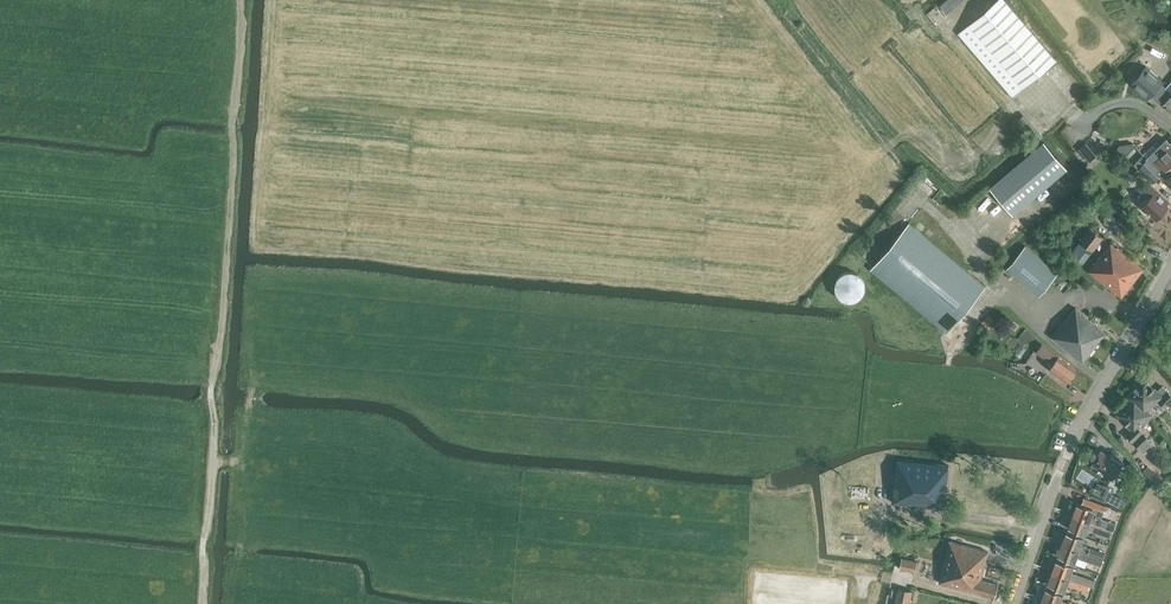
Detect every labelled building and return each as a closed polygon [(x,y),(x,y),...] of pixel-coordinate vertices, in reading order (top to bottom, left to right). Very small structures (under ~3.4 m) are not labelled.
[(938,7),(944,13),(959,0),(946,0),(938,7)] [(1012,96),(1056,58),(1005,0),(996,0),(958,33),(1012,96)] [(972,9),(977,15),(995,0),(982,0),(972,9)] [(1162,82),(1163,81),(1146,65),(1130,83),(1148,99),(1152,94),(1170,111),(1170,90),(1162,82)] [(1040,137),(1021,116),(1016,120),(1035,142),(1040,137)] [(1165,178),(1170,172),(1170,143),(1167,138),(1147,157),(1144,154),(1136,146),(1125,156),(1134,164),(1153,182),(1161,174),(1165,178)] [(1079,149),(1090,161),(1097,155),(1086,142),(1079,149)] [(1045,143),(990,188),(1013,216),(1068,170),(1045,143)] [(1142,205),(1144,207),(1143,207),(1147,211),(1148,210),(1157,219),(1169,205),(1167,203),(1169,201),(1151,184),(1145,190),(1151,195),(1142,205)] [(1104,219),(1105,223),(1108,225),(1111,225),(1114,223),(1115,220),(1114,217),(1112,214),(1108,214),(1105,216),(1104,219)] [(871,269),(947,333),(985,287),(909,223),(871,269)] [(1115,226),(1115,229),(1118,231),(1121,230),(1123,228),(1123,225),(1120,223),(1117,223),(1115,226)] [(1080,241),(1092,251),(1103,237),(1090,228),(1080,241)] [(1080,242),(1072,252),(1083,261),(1092,251),(1080,242)] [(1089,271),(1122,296),(1143,269),(1110,243),(1089,271)] [(1007,267),(1039,295),(1050,283),(1058,273),(1025,246),(1007,267)] [(840,297),(841,298),(847,301),(854,301),(860,298),(864,293),(865,286),(864,280),(861,275),(856,272),(851,271),(846,272),(841,274),(837,278),(836,283),(835,288),(837,293),(837,294),(839,296),(840,297)] [(1052,337),(1082,362),(1106,333),(1076,307),(1052,337)] [(988,314),(982,321),(988,326),(994,319),(988,314)] [(1036,351),(1053,363),(1058,355),(1042,343),(1036,351)] [(1058,355),(1053,363),(1049,368),(1067,381),(1076,369),(1058,355)] [(1130,400),(1138,408),(1142,404),(1148,409),(1157,400),(1165,407),(1168,403),(1170,406),(1170,395),(1162,386),(1157,391),(1142,377),(1134,384),(1136,386),(1126,396),(1130,400)] [(1138,408),(1130,400),(1117,413),(1132,429),(1127,435),(1144,452),(1150,446),(1146,442),(1149,439),(1138,427),(1145,420),(1147,421),(1153,415),(1148,409),(1142,404),(1138,408)] [(1092,463),(1105,472),(1104,474),(1112,479),(1124,461),(1113,454),(1112,457),(1101,449),(1092,463)] [(897,460),(893,502),(944,507),(949,465),(897,460)] [(1125,465),(1138,480),(1143,476),(1131,460),(1125,465)] [(876,480),(876,466),(855,466),(855,480),(876,480)] [(1093,491),(1104,496),(1108,498),(1113,487),(1103,483),(1101,488),(1099,487),(1098,488),(1096,487),(1093,491)] [(1101,519),(1103,512),(1106,505),(1084,497),(1081,504),(1077,502),(1073,515),(1105,527),(1107,521),(1101,519)] [(1105,527),(1073,515),(1068,528),(1084,534),(1087,526),(1096,529),(1096,530),(1097,532),(1110,537),(1112,531),(1104,528),(1105,527)] [(841,533),(865,535),(865,523),(841,521),(841,533)] [(1067,531),(1062,544),(1102,559),(1104,553),(1090,548),(1089,549),(1080,545),(1083,537),(1067,531)] [(940,582),(994,597),(997,583),(981,579),(988,552),(951,541),(940,582)] [(1102,559),(1062,544),(1057,557),(1074,563),(1076,557),(1100,565),(1103,559),(1102,559)] [(899,567),(916,571),(918,561),(901,557),(899,567)] [(1057,559),(1052,572),(1093,587),(1095,582),(1070,573),(1073,565),(1057,559)] [(1093,587),(1052,572),(1047,585),(1064,591),(1067,582),(1089,590),(1089,588),(1092,589),(1093,587)] [(1042,600),(1052,603),(1072,603),(1060,600),(1063,593),(1046,587),(1042,600)] [(911,593),(900,591),(897,603),(908,603),(911,593)]
